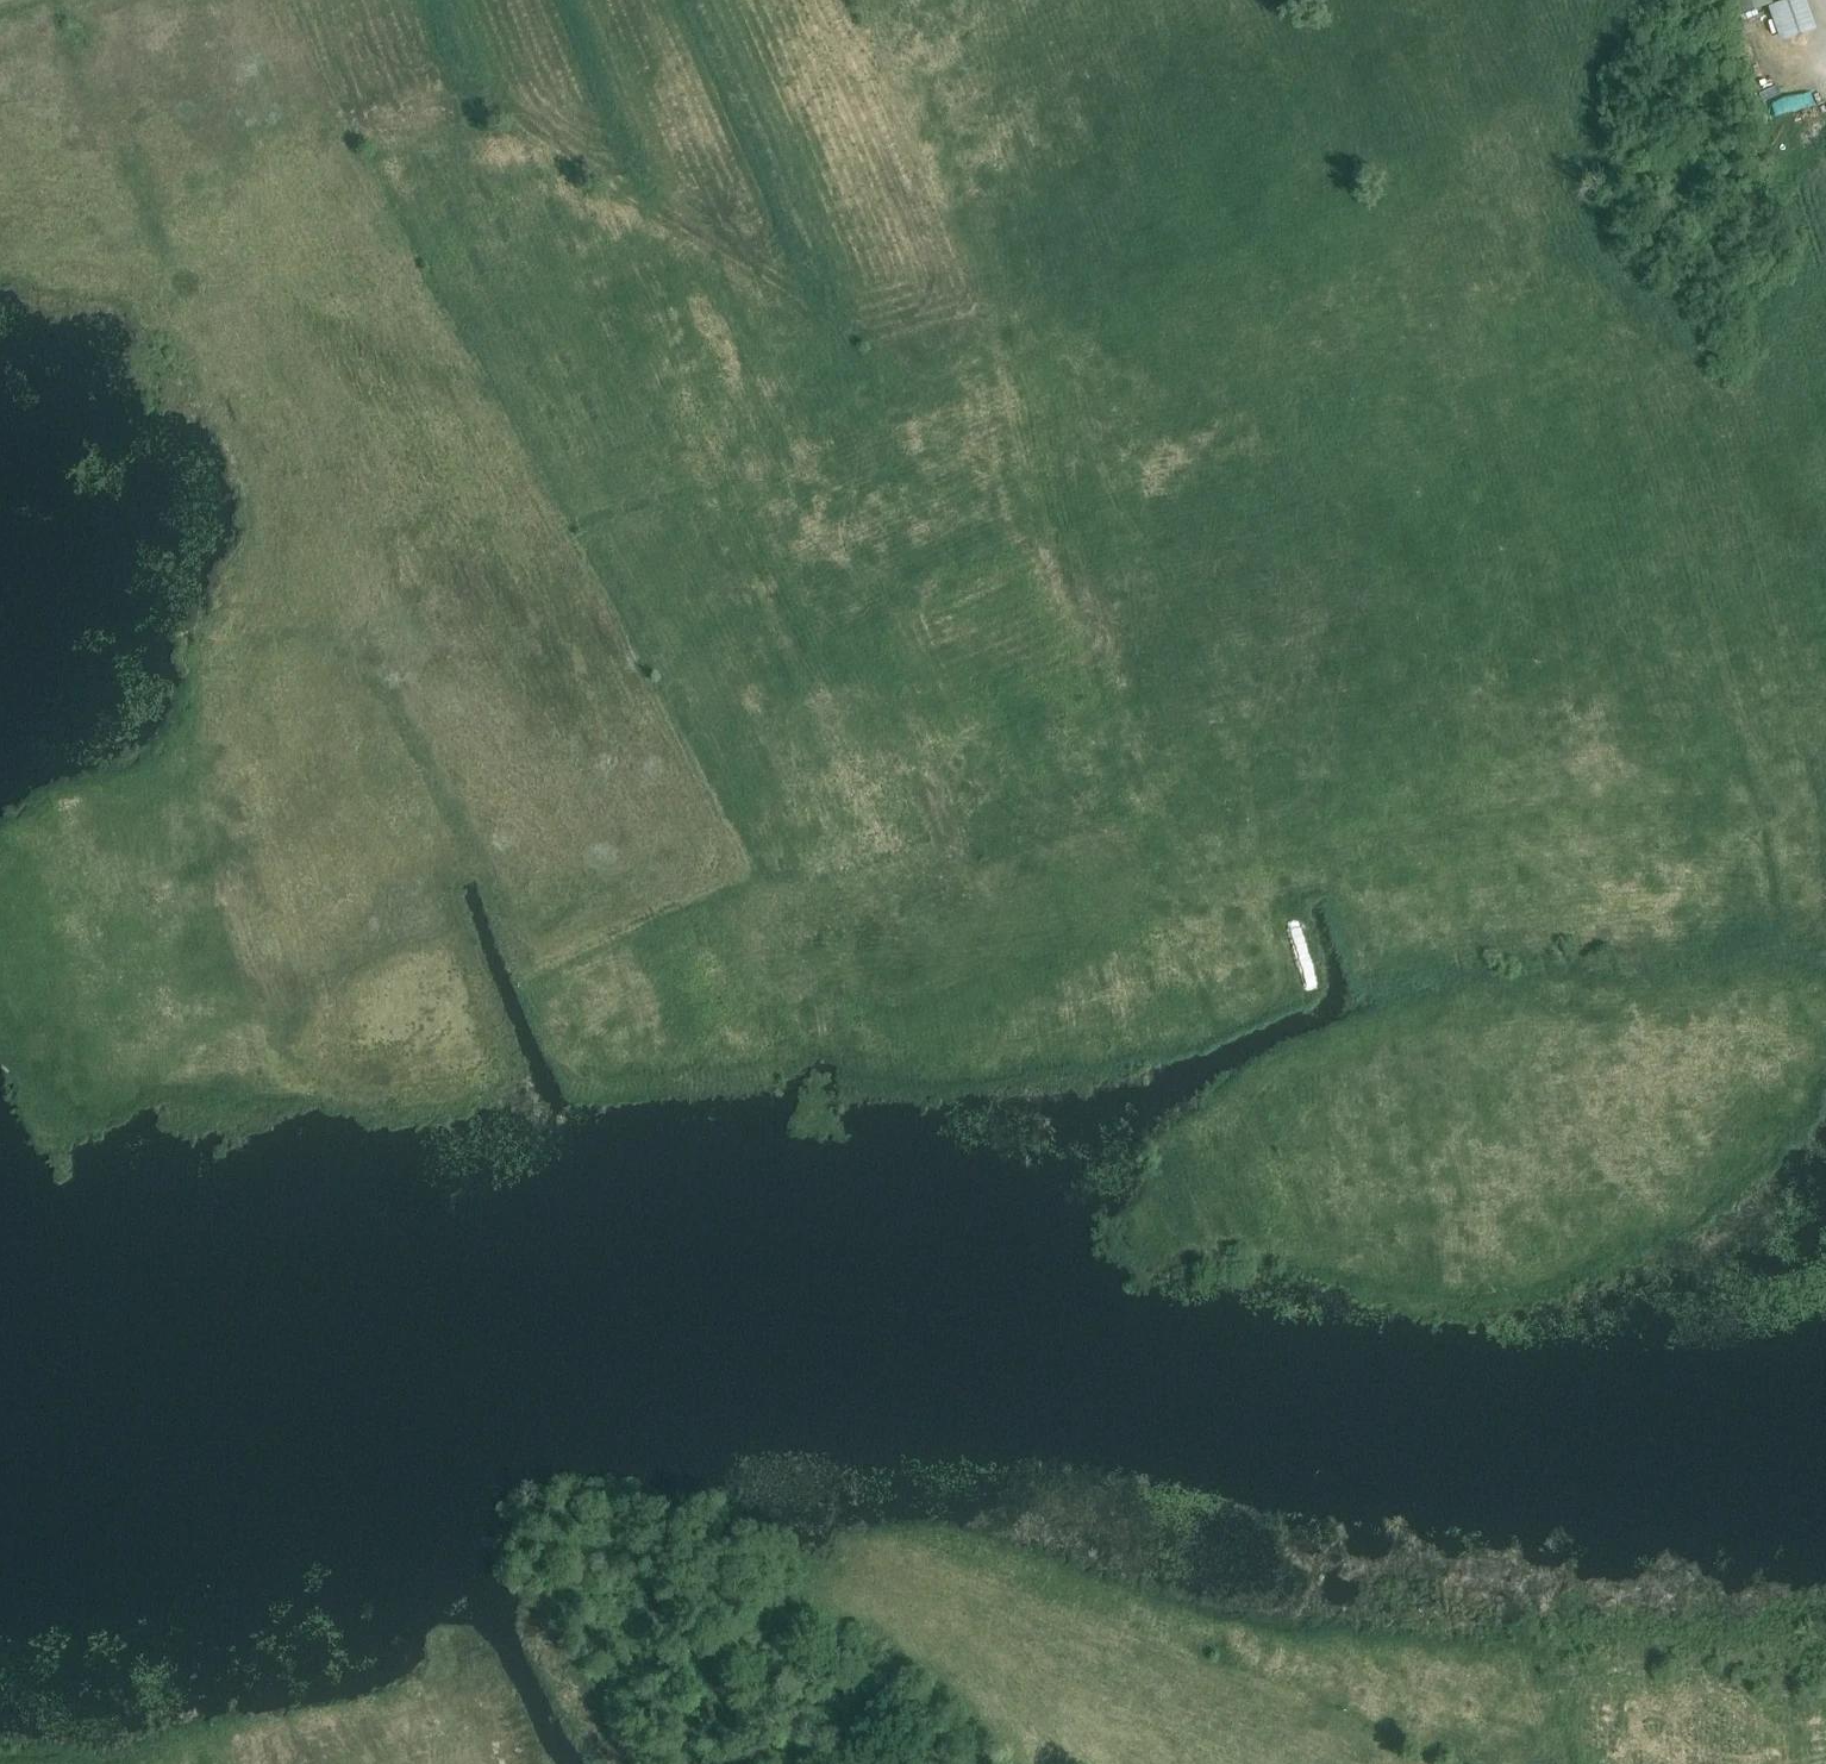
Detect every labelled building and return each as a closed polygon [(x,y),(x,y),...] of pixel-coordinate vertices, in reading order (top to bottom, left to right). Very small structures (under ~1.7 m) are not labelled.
[(1771,0),(1720,0),(1726,20),(1768,8),(1773,6),(1771,0)] [(1806,0),(1790,0),(1773,6),(1768,8),(1780,43),(1816,30),(1806,0)]
